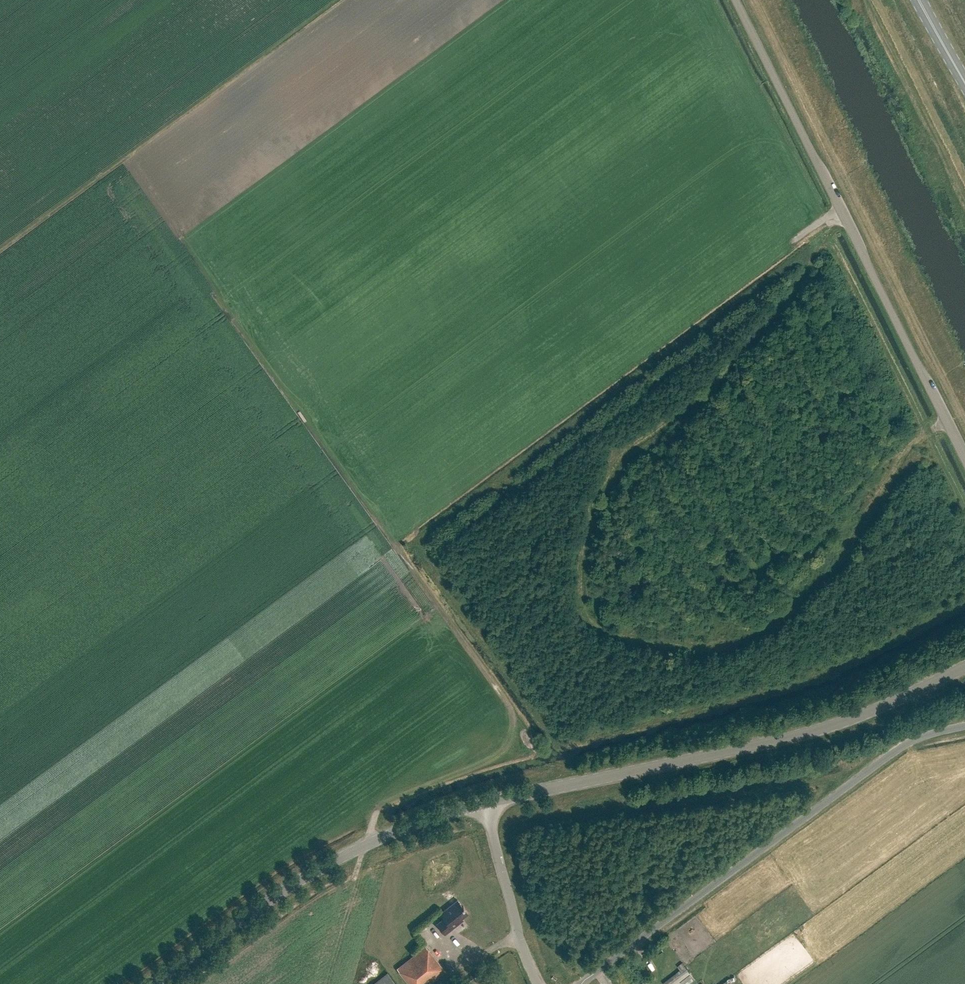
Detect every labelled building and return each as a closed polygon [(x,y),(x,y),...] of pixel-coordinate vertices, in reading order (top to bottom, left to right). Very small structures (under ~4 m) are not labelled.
[(463,920),(461,918),(467,913),(457,900),(440,913),(444,918),(437,924),(445,934),(463,920)] [(446,971),(427,945),(396,967),(408,983),(428,983),(446,971)] [(663,983),(664,983),(669,983),(688,969),(683,962),(678,966),(680,970),(663,983)] [(371,983),(397,983),(388,971),(371,983)] [(465,983),(481,983),(475,976),(465,983)]
